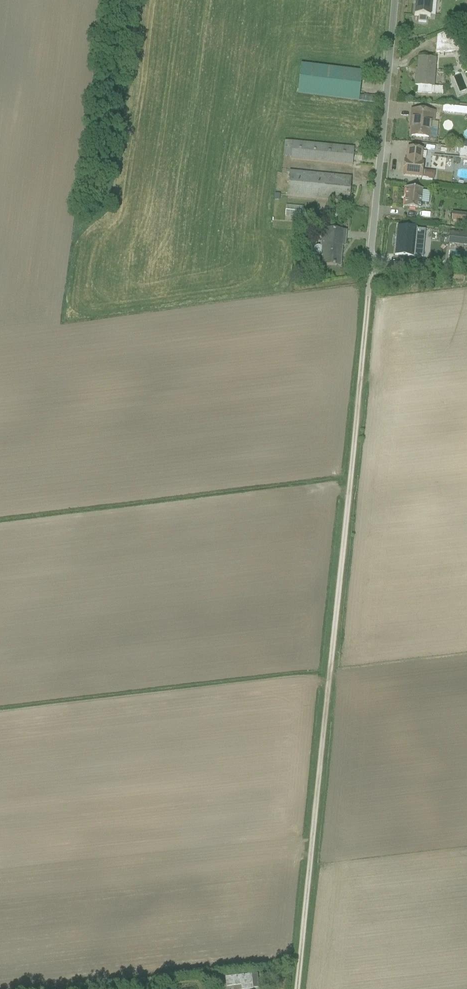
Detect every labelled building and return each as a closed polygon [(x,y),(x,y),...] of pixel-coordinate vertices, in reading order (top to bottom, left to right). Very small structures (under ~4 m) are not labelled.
[(418,18),(418,24),(425,25),(426,19),(430,19),(432,0),(416,0),(414,18),(418,18)] [(457,62),(459,66),(463,64),(450,33),(438,38),(435,54),(456,53),(460,61),(457,62)] [(417,95),(442,97),(443,90),(434,89),(436,61),(419,59),(417,77),(415,77),(414,87),(417,87),(417,95)] [(358,103),(362,73),(300,66),(297,96),(358,103)] [(466,117),(466,115),(466,111),(443,108),(442,115),(466,117)] [(429,139),(436,140),(437,131),(430,130),(431,124),(433,124),(434,114),(412,112),(411,121),(413,121),(411,138),(429,140),(429,139)] [(290,162),(352,168),(354,150),(284,144),(283,159),(290,159),(290,162)] [(404,163),(402,178),(422,180),(421,183),(432,184),(432,181),(434,182),(435,174),(422,173),(423,165),(421,165),(423,152),(407,150),(406,163),(404,163)] [(455,150),(454,154),(460,155),(459,160),(466,161),(466,151),(455,150)] [(351,180),(289,174),(286,198),(349,204),(351,180)] [(404,210),(420,212),(422,192),(406,190),(404,210)] [(303,209),(286,208),(285,217),(302,220),(303,209)] [(334,211),(324,210),(323,218),(333,219),(334,211)] [(452,215),(451,223),(456,224),(456,227),(466,228),(465,225),(466,226),(466,225),(466,216),(452,215)] [(321,267),(340,269),(341,259),(339,259),(339,255),(341,255),(341,248),(345,248),(346,234),(321,231),(319,249),(317,249),(315,249),(313,251),(313,253),(313,256),(317,258),(319,258),(322,258),(321,267)] [(307,497),(323,495),(322,486),(306,487),(307,497)] [(225,979),(226,988),(241,987),(241,988),(258,988),(257,976),(251,977),(250,976),(225,979)] [(214,986),(222,985),(222,977),(214,977),(214,986)]
